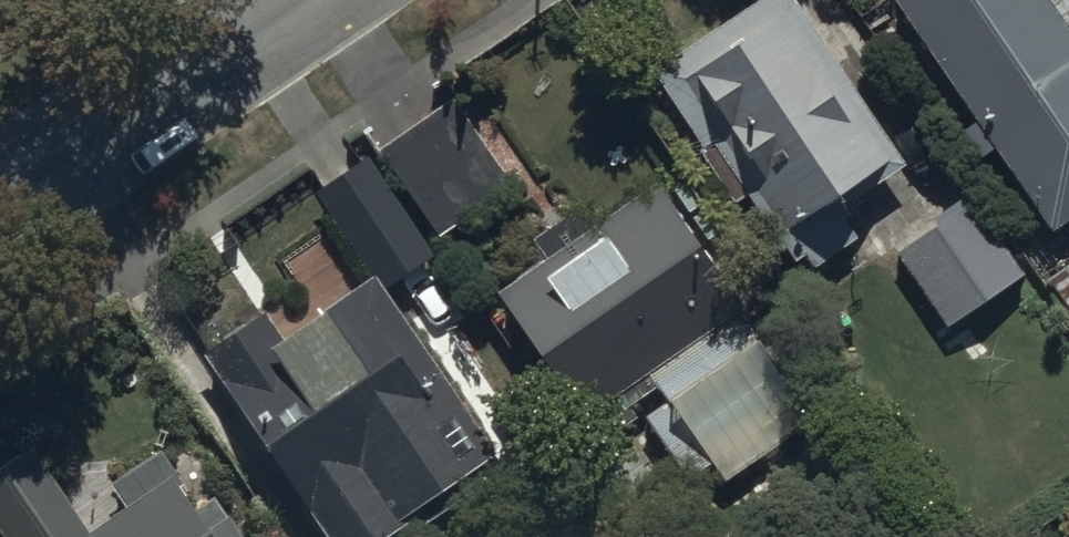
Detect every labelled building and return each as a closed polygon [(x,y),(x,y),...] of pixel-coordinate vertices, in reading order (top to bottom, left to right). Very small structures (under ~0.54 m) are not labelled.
[(794,0),(754,0),(652,69),(771,245),(793,278),(859,233),(837,201),(901,158),(794,0)] [(1049,221),(1068,208),(1068,24),(1053,0),(900,0),(1049,221)] [(444,235),(521,183),(456,86),(379,138),(444,235)] [(436,250),(367,148),(318,182),(387,284),(436,250)] [(654,174),(497,280),(584,409),(651,365),(726,476),(817,415),(742,303),(654,174)] [(944,322),(1016,274),(965,198),(893,246),(944,322)] [(1043,272),(1068,310),(1068,255),(1043,272)] [(325,536),(383,536),(493,463),(365,274),(283,330),(264,302),(196,347),(215,375),(325,536)] [(87,524),(28,438),(0,457),(0,512),(17,536),(248,536),(229,508),(208,521),(172,467),(87,524)]
